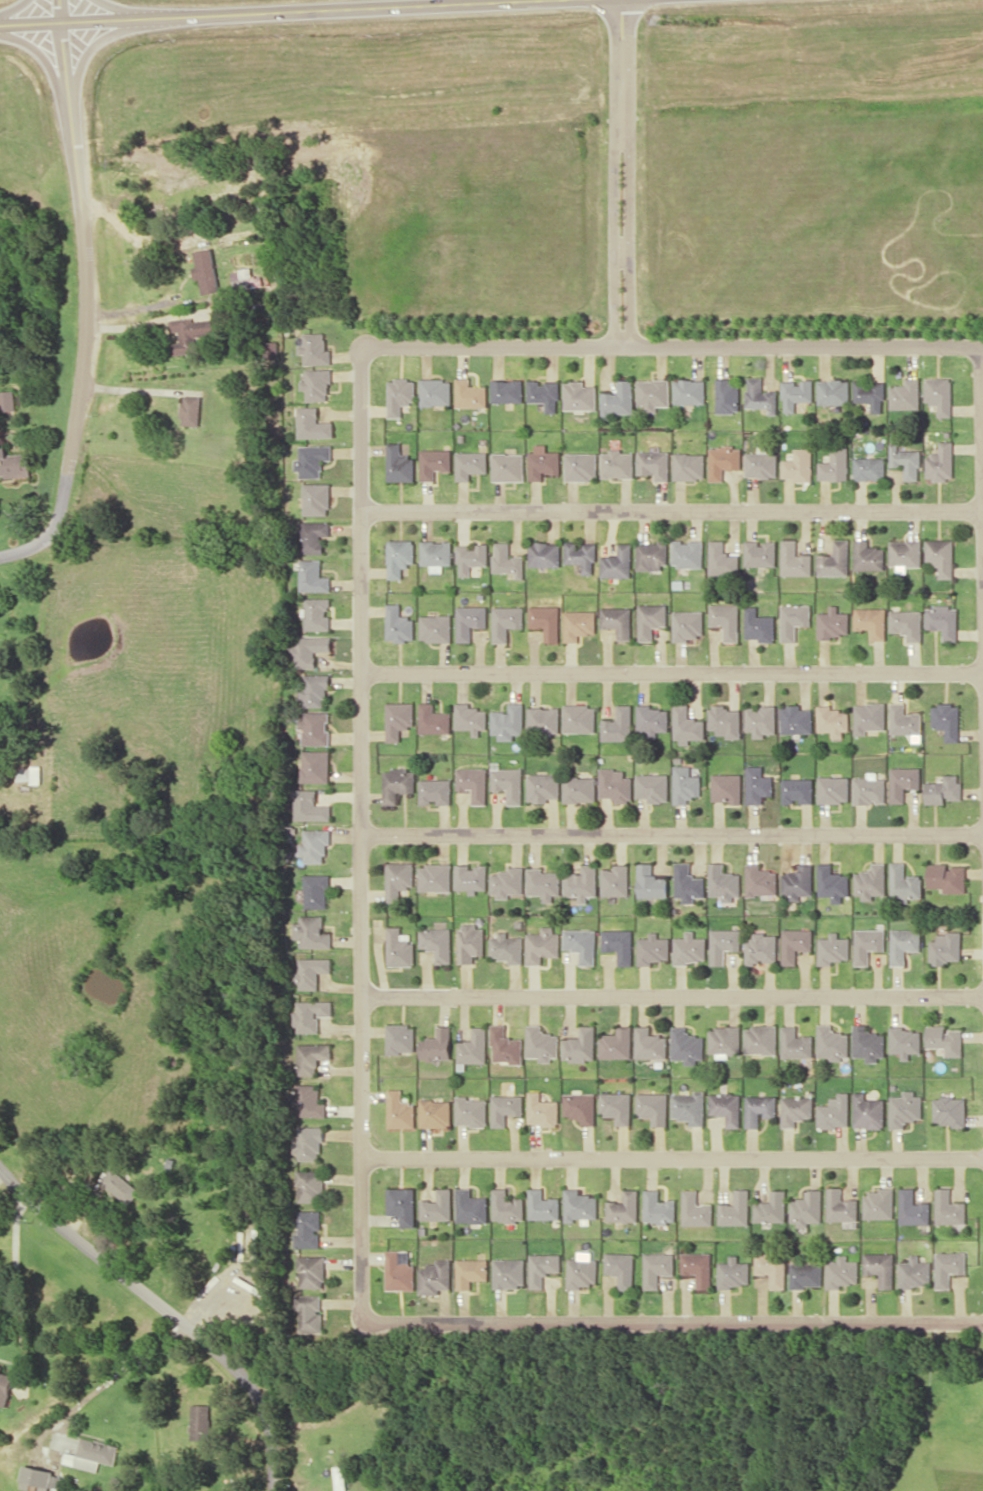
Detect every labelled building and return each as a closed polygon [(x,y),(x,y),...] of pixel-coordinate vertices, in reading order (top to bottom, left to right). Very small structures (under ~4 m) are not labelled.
[(203,294),(220,291),(212,248),(195,251),(197,266),(193,267),(195,278),(200,277),(203,294)] [(232,270),(232,287),(254,286),(254,269),(232,270)] [(173,354),(197,352),(196,337),(216,334),(214,318),(193,320),(193,317),(169,320),(171,332),(179,331),(180,341),(172,342),(173,354)] [(300,333),(300,353),(303,353),(303,364),(330,364),(330,349),(325,349),(325,332),(300,333)] [(278,341),(268,341),(268,357),(279,357),(278,341)] [(329,368),(304,369),(304,380),(298,380),(298,389),(305,389),(305,401),(329,400),(329,368)] [(746,408),(768,407),(768,414),(777,414),(777,390),(762,391),(762,377),(746,377),(746,408)] [(952,417),(953,378),(925,377),(925,403),(938,404),(938,417),(952,417)] [(388,417),(402,417),(402,404),(415,403),(415,378),(387,379),(388,417)] [(487,386),(470,385),(470,378),(456,378),(455,407),(487,407),(487,386)] [(920,409),(921,378),(905,378),(905,385),(890,385),(890,408),(920,409)] [(451,406),(451,379),(420,379),(420,406),(451,406)] [(528,401),(546,402),(545,413),(558,413),(559,382),(540,382),(540,380),(528,379),(528,401)] [(632,380),(616,379),(616,392),(601,392),(600,419),(611,419),(612,413),(632,413),(632,380)] [(668,379),(636,379),(636,405),(644,405),(644,412),(655,412),(655,406),(668,406),(668,379)] [(705,380),(673,379),(673,403),(704,404),(705,380)] [(716,412),(739,412),(739,379),(715,380),(716,412)] [(813,379),(801,379),(801,381),(782,382),(783,412),(796,412),(796,401),(813,401),(813,379)] [(850,380),(818,379),(818,403),(849,404),(850,380)] [(854,402),(871,402),(871,413),(884,413),(885,382),(866,382),(866,379),(854,379),(854,402)] [(523,402),(523,380),(492,380),(492,402),(523,402)] [(596,410),(596,385),(585,385),(585,381),(564,381),(564,410),(596,410)] [(16,410),(15,390),(0,390),(0,411),(16,410)] [(200,425),(201,396),(182,395),(181,424),(200,425)] [(317,406),(296,407),(297,438),(333,437),(332,421),(318,422),(317,406)] [(953,441),(939,441),(940,454),(926,454),(926,479),(954,478),(953,441)] [(387,481),(415,480),(414,455),(401,455),(400,442),(386,442),(387,481)] [(890,466),(904,466),(905,480),(920,479),(920,449),(898,450),(898,443),(890,443),(890,466)] [(322,477),(321,460),(332,459),(331,444),(298,445),(299,458),(295,458),(296,478),(322,477)] [(559,451),(546,451),(546,444),(535,444),(535,451),(528,451),(529,480),(543,480),(543,474),(560,474),(559,451)] [(30,453),(8,454),(7,446),(0,446),(0,478),(30,477),(30,453)] [(741,469),(741,446),(709,446),(709,481),(723,480),(723,469),(741,469)] [(818,461),(818,479),(847,480),(848,447),(830,446),(830,462),(818,461)] [(812,447),(794,447),(794,459),(782,459),(781,480),(811,480),(812,447)] [(420,449),(420,480),(435,480),(435,471),(451,471),(451,449),(420,449)] [(745,450),(745,477),(777,476),(777,452),(767,452),(767,450),(745,450)] [(456,480),(470,480),(470,472),(487,473),(487,452),(456,451),(456,480)] [(632,477),(632,451),(600,451),(600,477),(632,477)] [(668,451),(637,451),(636,474),(654,474),(654,480),(668,480),(668,451)] [(596,452),(565,452),(564,480),(592,480),(592,471),(596,471),(596,452)] [(523,480),(523,453),(492,453),(492,480),(523,480)] [(704,479),(705,453),(673,453),(673,479),(704,479)] [(886,457),(854,457),(853,480),(885,480),(886,457)] [(303,515),(330,515),(329,483),(303,483),(303,515)] [(301,553),(323,553),(323,535),(330,535),(330,521),(301,521),(301,553)] [(818,554),(818,575),(848,575),(849,539),(834,538),(833,554),(818,554)] [(782,576),(812,575),(812,554),(797,554),(797,539),(782,539),(782,576)] [(953,539),(926,540),(926,564),(939,564),(939,578),(954,578),(953,539)] [(387,579),(402,578),(401,565),(414,565),(413,540),(387,540),(387,579)] [(704,567),(705,540),(673,540),(673,566),(704,567)] [(725,540),(710,540),(710,574),(740,574),(740,553),(725,553),(725,540)] [(777,565),(777,542),(759,542),(759,540),(746,541),(746,566),(777,565)] [(855,570),(885,570),(885,546),(868,546),(869,540),(855,540),(855,570)] [(889,540),(890,564),(898,564),(898,573),(907,573),(907,566),(922,566),(922,540),(889,540)] [(420,541),(420,564),(429,564),(429,572),(442,572),(442,565),(451,565),(451,541),(420,541)] [(529,566),(560,565),(559,541),(528,542),(529,566)] [(564,563),(582,563),(582,574),(595,574),(595,543),(580,543),(580,542),(565,541),(564,563)] [(667,570),(667,541),(637,542),(637,570),(667,570)] [(493,572),(515,572),(515,579),(524,579),(523,555),(509,555),(509,542),(492,542),(493,572)] [(632,543),(618,542),(618,555),(601,555),(600,577),(631,577),(632,543)] [(487,545),(470,545),(470,544),(457,545),(457,576),(471,576),(471,566),(488,565),(487,545)] [(322,559),(301,559),(300,591),(331,591),(331,577),(321,577),(322,559)] [(306,630),(330,630),(329,609),(331,609),(330,597),(305,598),(306,630)] [(414,617),(400,617),(401,604),(387,603),(386,640),(414,640),(414,617)] [(739,642),(739,604),(710,603),(709,625),(724,626),(724,641),(739,642)] [(639,641),(653,641),(653,626),(668,626),(667,604),(638,604),(639,641)] [(810,604),(781,604),(782,641),(797,641),(796,626),(811,625),(810,604)] [(559,605),(528,606),(529,627),(544,627),(545,642),(560,642),(559,605)] [(745,640),(775,640),(775,616),(758,616),(758,605),(746,605),(745,640)] [(817,612),(818,637),(849,636),(849,612),(837,612),(837,605),(829,605),(829,612),(817,612)] [(457,642),(471,642),(471,627),(487,627),(487,606),(457,606),(457,642)] [(493,606),(492,642),(507,643),(507,627),(522,628),(523,607),(493,606)] [(944,641),(958,641),(958,606),(926,606),(926,629),(944,628),(944,641)] [(618,639),(632,639),(632,608),(601,607),(600,628),(618,628),(618,639)] [(886,640),(885,607),(854,608),(854,629),(871,629),(871,640),(886,640)] [(704,610),(673,611),(673,639),(704,638),(704,610)] [(890,632),(907,633),(907,641),(921,641),(922,610),(890,610),(890,632)] [(596,611),(564,611),(565,642),(579,642),(579,634),(596,633),(596,611)] [(451,615),(419,615),(420,641),(451,640),(451,615)] [(331,651),(331,636),(291,637),(292,668),(316,667),(316,652),(331,651)] [(299,699),(305,699),(304,706),(325,707),(326,688),(330,689),(331,674),(304,673),(304,686),(300,686),(299,699)] [(386,702),(387,741),(401,741),(400,728),(414,728),(414,702),(386,702)] [(419,732),(451,733),(451,712),(434,712),(434,702),(420,702),(419,732)] [(473,729),(473,736),(481,736),(481,729),(487,728),(487,708),(471,708),(471,702),(456,703),(456,729),(473,729)] [(492,711),(492,734),(499,734),(499,740),(514,740),(514,734),(524,734),(524,702),(509,702),(509,711),(492,711)] [(921,712),(905,712),(905,702),(890,702),(890,734),(922,733),(921,712)] [(885,703),(854,703),(854,735),(866,734),(866,730),(885,729),(885,703)] [(596,705),(564,704),(564,732),(596,732),(596,705)] [(602,740),(632,740),(631,704),(616,704),(617,719),(601,719),(602,740)] [(668,708),(652,709),(652,704),(637,704),(637,731),(649,731),(649,733),(668,733),(668,708)] [(673,704),(673,739),(704,738),(703,718),(688,718),(688,704),(673,704)] [(709,729),(715,729),(716,737),(741,737),(740,709),(726,709),(726,704),(709,704),(709,729)] [(946,741),(959,742),(960,704),(933,704),(932,728),(946,728),(946,741)] [(812,732),(812,708),(801,709),(801,705),(780,706),(781,733),(812,732)] [(816,705),(817,731),(830,731),(830,734),(849,734),(848,710),(831,710),(831,705),(816,705)] [(745,706),(745,730),(752,730),(752,738),(765,738),(765,733),(775,733),(776,706),(745,706)] [(528,707),(528,734),(560,734),(560,707),(528,707)] [(330,744),(329,712),(302,712),(302,728),(303,728),(303,745),(330,744)] [(330,751),(303,750),(303,782),(330,782),(330,751)] [(673,803),(688,804),(688,796),(700,796),(701,775),(690,775),(690,766),(674,765),(673,803)] [(745,803),(763,804),(763,795),(773,795),(773,775),(763,775),(763,765),(746,765),(745,803)] [(890,802),(905,803),(905,788),(921,788),(921,767),(891,766),(890,802)] [(457,768),(457,790),(472,789),(472,805),(487,804),(487,767),(457,768)] [(522,768),(492,769),(492,789),(508,789),(508,805),(523,804),(522,768)] [(600,769),(601,797),(615,797),(615,803),(633,803),(632,777),(625,777),(625,768),(600,769)] [(384,804),(398,804),(398,792),(415,792),(415,769),(384,769),(384,804)] [(886,778),(878,778),(878,772),(867,771),(867,777),(854,777),(853,803),(886,803),(886,778)] [(560,773),(528,774),(529,802),(550,802),(549,798),(561,797),(560,773)] [(637,797),(648,797),(648,802),(669,801),(668,773),(636,774),(637,797)] [(711,773),(712,802),(742,802),(741,773),(711,773)] [(961,799),(961,774),(943,773),(943,782),(926,782),(926,804),(945,804),(945,799),(961,799)] [(565,802),(597,801),(597,776),(564,777),(565,802)] [(849,802),(849,776),(818,776),(818,803),(849,802)] [(813,778),(781,778),(782,802),(813,802),(813,778)] [(419,803),(451,803),(451,779),(420,779),(419,803)] [(317,789),(295,789),(296,820),(332,819),(332,805),(317,805),(317,789)] [(305,830),(305,842),(301,842),(302,863),(326,862),(326,843),(331,843),(331,829),(305,830)] [(922,875),(905,875),(905,861),(890,862),(890,898),(922,897),(922,875)] [(387,902),(401,902),(401,888),(415,888),(414,862),(387,863),(387,902)] [(638,897),(668,896),(668,876),(653,876),(652,862),(637,863),(638,897)] [(675,896),(683,897),(683,903),(694,903),(694,897),(705,897),(705,876),(690,876),(691,862),(675,862),(675,896)] [(724,862),(709,862),(709,895),(722,896),(721,901),(733,902),(733,895),(740,895),(741,873),(723,872),(724,862)] [(818,896),(831,895),(831,903),(842,902),(842,896),(849,896),(849,873),(832,874),(832,862),(817,863),(818,896)] [(886,894),(885,862),(871,862),(871,870),(854,871),(855,898),(873,898),(873,895),(886,894)] [(452,864),(420,863),(420,891),(451,891),(452,864)] [(601,868),(601,896),(629,895),(628,863),(613,864),(613,868),(601,868)] [(777,870),(759,870),(759,863),(745,863),(746,895),(777,895),(777,870)] [(966,893),(966,865),(949,865),(949,864),(928,863),(928,887),(943,888),(943,892),(966,893)] [(456,889),(487,889),(487,864),(472,864),(456,864),(456,889)] [(564,873),(564,896),(578,895),(578,903),(587,902),(587,896),(597,895),(596,864),(581,864),(581,873),(564,873)] [(781,894),(788,894),(788,900),(799,900),(799,895),(812,895),(813,864),(798,864),(798,872),(781,872),(781,894)] [(492,872),(492,896),(510,897),(510,893),(524,894),(524,866),(508,866),(508,872),(492,872)] [(560,872),(542,872),(542,868),(528,868),(528,894),(543,895),(543,902),(553,902),(553,895),(560,895),(560,872)] [(331,874),(304,874),(305,908),(328,907),(327,888),(331,888),(331,874)] [(332,947),(332,932),(324,932),(323,915),(299,915),(299,922),(292,922),(293,939),(299,939),(300,948),(332,947)] [(485,925),(459,925),(460,963),(475,963),(474,955),(485,955),(485,925)] [(388,966),(415,966),(414,942),(410,942),(410,933),(402,933),(401,926),(387,927),(388,966)] [(560,956),(559,933),(554,933),(553,926),(541,926),(541,933),(527,933),(528,965),(543,964),(542,956),(560,956)] [(451,928),(420,929),(420,949),(436,949),(436,963),(452,963),(451,928)] [(782,964),(796,965),(797,950),(812,950),(813,929),(782,928),(782,964)] [(595,965),(596,930),(564,929),(564,950),(580,950),(580,965),(595,965)] [(632,929),(602,930),(602,950),(617,950),(618,965),(632,965),(632,929)] [(710,929),(710,965),(725,965),(725,950),(740,950),(740,929),(710,929)] [(854,929),(854,965),(869,965),(869,950),(885,951),(885,929),(854,929)] [(890,929),(890,965),(905,965),(906,951),(921,951),(922,929),(890,929)] [(673,937),(674,962),(706,961),(705,937),(694,937),(694,930),(685,930),(685,937),(673,937)] [(637,938),(638,965),(652,965),(652,960),(669,959),(668,937),(657,937),(657,931),(649,931),(649,937),(637,938)] [(818,965),(832,965),(832,960),(849,960),(849,937),(838,938),(838,931),(829,932),(829,937),(818,937),(818,965)] [(930,940),(929,964),(948,964),(948,960),(961,960),(962,931),(946,931),(946,934),(937,934),(937,940),(930,940)] [(745,965),(759,965),(759,962),(777,961),(777,933),(753,933),(753,941),(745,941),(745,965)] [(492,958),(508,958),(508,963),(523,963),(523,937),(508,937),(508,934),(492,934),(492,958)] [(331,958),(298,957),(297,972),(291,972),(291,982),(298,982),(297,989),(318,989),(318,972),(331,972),(331,958)] [(332,1000),(296,1001),(296,1011),(293,1011),(293,1032),(319,1032),(318,1016),(332,1016),(332,1000)] [(386,1025),(386,1053),(415,1053),(415,1024),(386,1025)] [(523,1037),(506,1038),(506,1024),(493,1024),(493,1062),(524,1062),(523,1037)] [(528,1057),(540,1057),(540,1060),(559,1060),(560,1033),(543,1033),(544,1024),(528,1024),(528,1057)] [(849,1058),(849,1032),(832,1032),(832,1024),(818,1024),(818,1057),(831,1056),(831,1058),(849,1058)] [(885,1060),(885,1033),(869,1032),(869,1024),(853,1024),(853,1056),(866,1057),(866,1060),(885,1060)] [(451,1060),(452,1025),(437,1025),(437,1037),(427,1037),(427,1048),(422,1048),(422,1059),(451,1060)] [(565,1037),(564,1060),(596,1061),(596,1025),(581,1025),(581,1038),(565,1037)] [(777,1026),(745,1025),(745,1053),(776,1053),(777,1026)] [(814,1056),(813,1035),(797,1036),(797,1025),(781,1026),(782,1057),(814,1056)] [(921,1030),(904,1030),(904,1025),(889,1026),(890,1053),(901,1053),(901,1060),(910,1060),(910,1053),(922,1052),(921,1030)] [(963,1056),(963,1029),(947,1029),(947,1025),(927,1025),(927,1047),(945,1047),(946,1056),(963,1056)] [(487,1063),(488,1026),(473,1026),(473,1040),(459,1040),(458,1062),(487,1063)] [(668,1057),(668,1035),(651,1035),(651,1026),(636,1026),(637,1058),(668,1057)] [(673,1059),(685,1059),(685,1064),(697,1064),(697,1059),(705,1059),(704,1035),(688,1035),(688,1026),(672,1026),(673,1059)] [(710,1055),(741,1054),(740,1026),(709,1027),(710,1055)] [(618,1034),(601,1033),(601,1058),(632,1058),(633,1027),(618,1027),(618,1034)] [(317,1075),(317,1059),(331,1059),(331,1043),(296,1044),(297,1075),(317,1075)] [(327,1117),(327,1103),(320,1102),(320,1084),(297,1084),(296,1096),(295,1096),(294,1116),(327,1117)] [(388,1128),(415,1128),(415,1102),(402,1102),(402,1089),(388,1089),(388,1128)] [(530,1123),(542,1123),(542,1127),(559,1126),(559,1100),(542,1101),(541,1090),(529,1091),(530,1123)] [(632,1093),(601,1092),(601,1115),(617,1115),(617,1125),(632,1125),(632,1093)] [(849,1127),(849,1092),(838,1092),(838,1104),(818,1105),(818,1128),(849,1127)] [(884,1099),(866,1099),(866,1092),(854,1092),(854,1128),(885,1127),(884,1099)] [(890,1129),(906,1128),(906,1120),(922,1120),(922,1092),(903,1092),(903,1096),(890,1096),(890,1129)] [(596,1093),(564,1093),(565,1117),(582,1117),(582,1125),(597,1125),(596,1093)] [(668,1093),(637,1093),(637,1116),(653,1116),(653,1126),(668,1126),(668,1093)] [(705,1126),(705,1093),(673,1093),(673,1119),(690,1119),(690,1126),(705,1126)] [(741,1127),(741,1094),(710,1093),(710,1115),(727,1115),(727,1127),(741,1127)] [(469,1096),(457,1095),(456,1125),(487,1126),(488,1099),(469,1099),(469,1096)] [(493,1127),(508,1127),(507,1115),(524,1115),(524,1095),(492,1095),(493,1127)] [(746,1127),(761,1128),(762,1117),(777,1118),(777,1096),(747,1095),(746,1127)] [(783,1096),(782,1127),(797,1127),(797,1119),(813,1119),(814,1097),(783,1096)] [(934,1098),(934,1126),(967,1125),(966,1097),(934,1098)] [(420,1127),(451,1127),(451,1099),(420,1100),(420,1127)] [(295,1161),(323,1160),(322,1126),(298,1127),(298,1138),(295,1138),(295,1161)] [(141,1191),(113,1167),(101,1181),(129,1205),(141,1191)] [(326,1171),(298,1170),(298,1202),(325,1202),(326,1171)] [(415,1187),(387,1188),(388,1215),(399,1215),(400,1227),(416,1226),(415,1187)] [(420,1219),(451,1220),(451,1188),(437,1187),(437,1200),(420,1200),(420,1219)] [(507,1188),(492,1187),(492,1221),(524,1221),(524,1199),(507,1198),(507,1188)] [(560,1219),(560,1198),(543,1198),(544,1187),(529,1187),(529,1219),(560,1219)] [(858,1220),(858,1199),(843,1200),(843,1187),(827,1187),(828,1220),(858,1220)] [(901,1224),(931,1223),(930,1202),(915,1202),(915,1187),(900,1188),(901,1224)] [(950,1187),(936,1188),(936,1224),(967,1223),(966,1202),(951,1202),(950,1187)] [(488,1197),(471,1196),(471,1188),(456,1188),(456,1222),(487,1222),(488,1197)] [(598,1217),(598,1194),(579,1195),(579,1188),(564,1188),(565,1222),(575,1221),(574,1218),(598,1217)] [(719,1203),(720,1224),(750,1224),(750,1188),(735,1189),(735,1203),(719,1203)] [(638,1222),(639,1189),(624,1189),(624,1201),(607,1201),(606,1221),(638,1222)] [(676,1222),(677,1200),(660,1200),(660,1189),(645,1189),(645,1222),(676,1222)] [(714,1224),(713,1203),(698,1203),(698,1189),(683,1189),(684,1225),(714,1224)] [(786,1222),(787,1190),(771,1189),(771,1201),(755,1201),(755,1221),(786,1222)] [(822,1190),(806,1190),(806,1199),(791,1199),(791,1222),(799,1222),(799,1228),(810,1228),(810,1222),(823,1222),(822,1190)] [(864,1218),(894,1218),(894,1190),(864,1190),(864,1218)] [(294,1247),(320,1248),(321,1231),(322,1211),(299,1210),(298,1234),(295,1233),(294,1247)] [(385,1289),(414,1289),(414,1265),(410,1264),(410,1250),(385,1250),(385,1289)] [(633,1289),(635,1253),(605,1252),(605,1274),(619,1275),(619,1289),(633,1289)] [(711,1289),(712,1253),(682,1252),(682,1274),(697,1274),(697,1289),(711,1289)] [(785,1252),(755,1252),(755,1274),(771,1274),(771,1289),(786,1289),(785,1252)] [(864,1274),(880,1274),(879,1289),(893,1289),(894,1253),(864,1252),(864,1274)] [(935,1252),(936,1289),(951,1288),(951,1273),(966,1273),(966,1252),(935,1252)] [(530,1288),(543,1288),(543,1273),(562,1272),(561,1253),(529,1254),(530,1288)] [(674,1253),(644,1253),(644,1289),(659,1289),(659,1275),(675,1275),(674,1253)] [(899,1286),(931,1286),(930,1261),(919,1261),(919,1254),(910,1255),(910,1262),(899,1262),(899,1286)] [(324,1255),(298,1255),(298,1288),(325,1287),(324,1255)] [(718,1261),(718,1286),(750,1286),(750,1262),(738,1262),(739,1255),(730,1255),(729,1262),(718,1261)] [(859,1283),(858,1260),(847,1261),(847,1255),(838,1255),(838,1260),(826,1261),(827,1289),(841,1289),(841,1283),(859,1283)] [(457,1290),(471,1289),(470,1279),(488,1279),(487,1258),(456,1259),(457,1290)] [(525,1258),(493,1259),(493,1287),(525,1287),(525,1258)] [(567,1289),(582,1289),(582,1284),(597,1284),(598,1259),(568,1258),(567,1289)] [(419,1268),(419,1294),(439,1294),(439,1288),(451,1289),(451,1261),(427,1260),(427,1268),(419,1268)] [(791,1287),(823,1287),(822,1261),(790,1262),(791,1287)] [(298,1332),(321,1332),(322,1311),(321,1311),(322,1295),(295,1295),(294,1309),(298,1309),(298,1332)] [(17,1376),(4,1372),(6,1366),(0,1364),(0,1404),(8,1406),(17,1376)] [(209,1404),(190,1404),(191,1439),(210,1439),(209,1404)] [(120,1446),(81,1436),(74,1465),(98,1471),(100,1461),(115,1465),(120,1446)] [(19,1487),(37,1490),(49,1490),(50,1487),(59,1489),(63,1474),(24,1465),(19,1487)] [(346,1483),(337,1483),(338,1490),(347,1490),(346,1483)]
